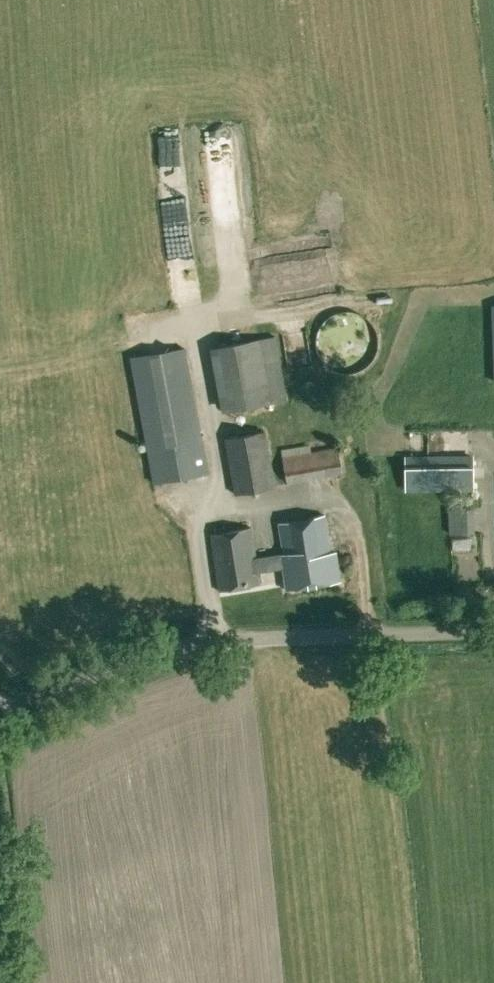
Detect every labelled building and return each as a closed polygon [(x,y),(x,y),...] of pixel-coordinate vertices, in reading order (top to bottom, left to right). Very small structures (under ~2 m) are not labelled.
[(170,179),(170,203),(187,203),(187,179),(170,179)] [(317,348),(318,350),(319,353),(320,355),(322,358),(323,360),(325,362),(327,364),(329,365),(331,367),(334,368),(336,369),(339,370),(341,371),(344,371),(347,371),(349,371),(352,371),(355,371),(357,370),(360,369),(362,368),(365,366),(367,365),(369,363),(371,361),(372,359),(374,356),(375,354),(376,352),(377,349),(378,346),(378,344),(378,341),(378,338),(378,336),(377,333),(377,330),(376,328),(374,325),(373,323),(371,321),(370,319),(368,317),(366,316),(363,314),(361,313),(358,312),(356,311),(353,310),(351,310),(348,310),(345,310),(343,310),(340,311),(337,311),(335,312),(333,313),(330,315),(328,316),(326,318),(324,320),(322,322),(321,324),(320,327),(319,329),(318,332),(317,334),(317,337),(316,340),(317,342),(317,345),(317,348)] [(208,347),(221,411),(231,409),(271,401),(285,398),(275,335),(260,338),(219,345),(208,347)] [(130,357),(154,482),(211,472),(205,443),(203,443),(186,348),(130,357)] [(225,438),(235,493),(276,486),(266,430),(225,438)] [(283,456),(288,483),(342,473),(339,446),(283,456)] [(406,457),(406,489),(475,489),(474,457),(406,457)] [(447,508),(447,534),(474,534),(473,508),(447,508)] [(211,533),(219,590),(261,583),(258,571),(284,567),(287,587),(340,579),(336,551),(330,552),(324,515),(280,522),(285,552),(256,557),(252,526),(211,533)]
